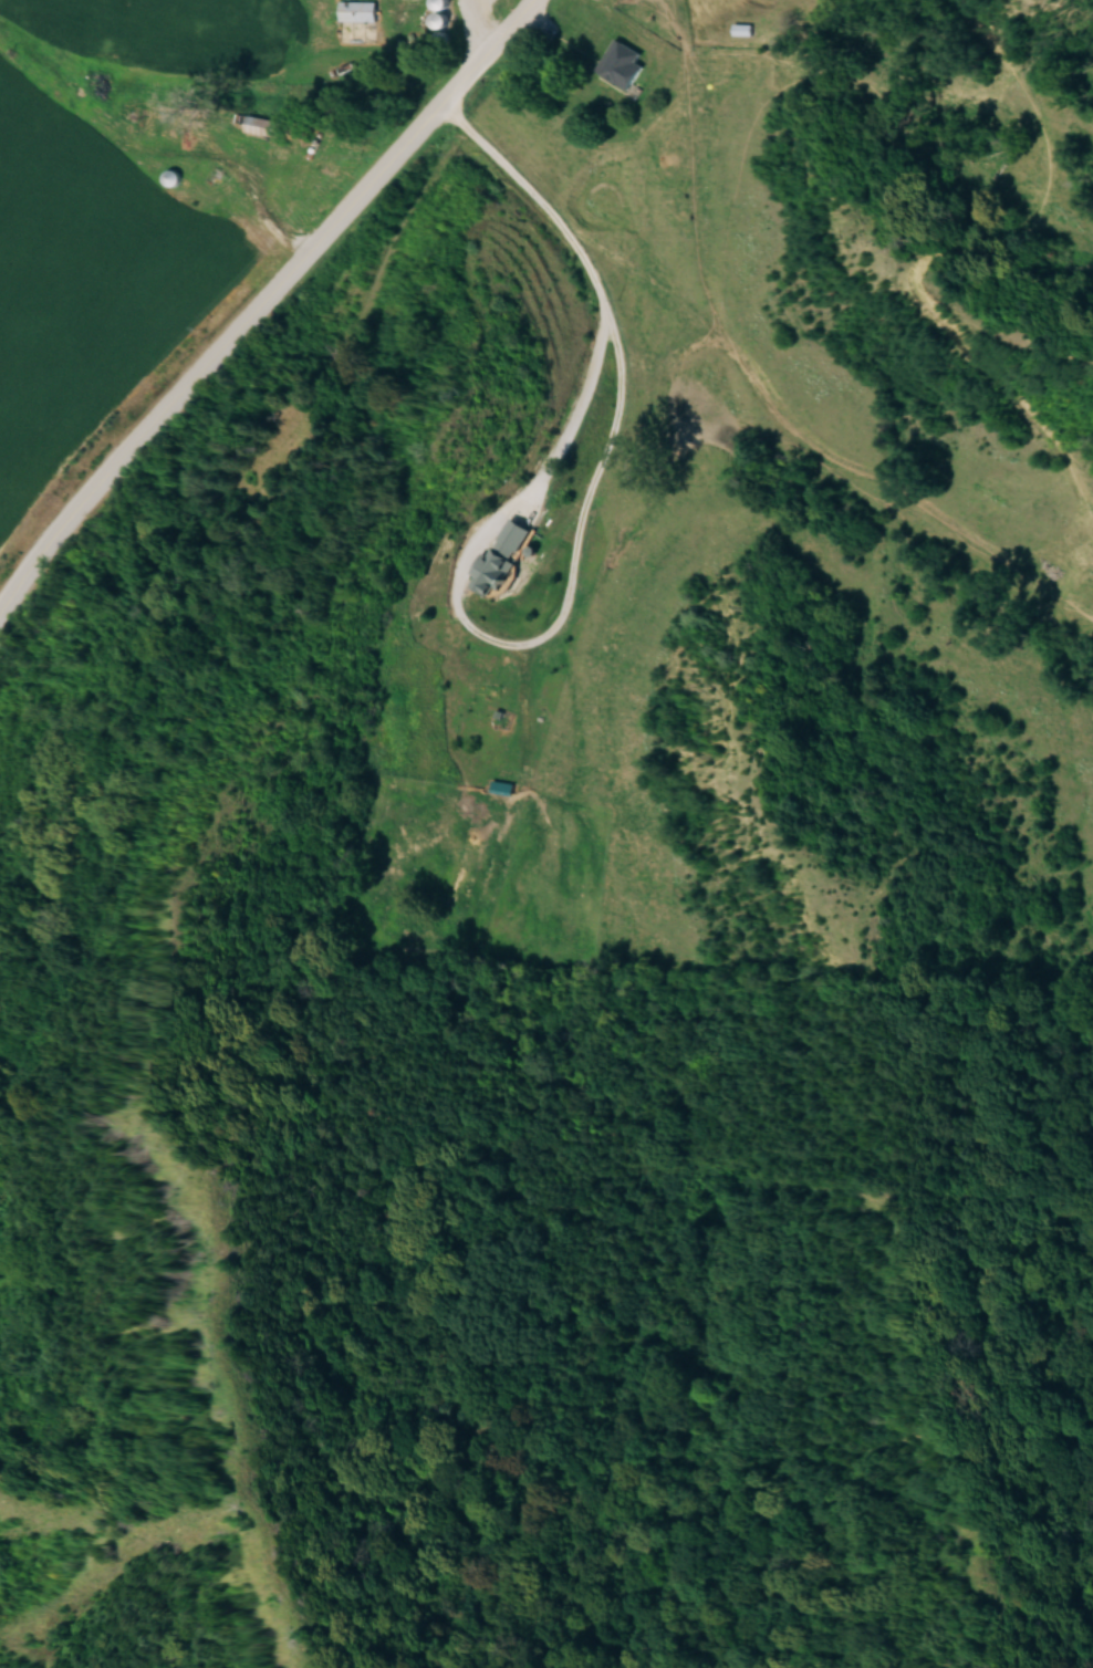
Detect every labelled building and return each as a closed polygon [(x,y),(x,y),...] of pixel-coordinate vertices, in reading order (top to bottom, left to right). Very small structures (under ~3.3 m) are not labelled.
[(340,20),(377,20),(377,0),(340,0),(340,20)] [(752,33),(752,23),(735,23),(735,33),(752,33)] [(643,64),(636,60),(642,51),(616,37),(597,70),(628,89),(643,64)] [(182,179),(175,168),(162,175),(169,187),(182,179)] [(533,529),(510,516),(471,583),(491,595),(496,586),(499,588),(533,529)]
